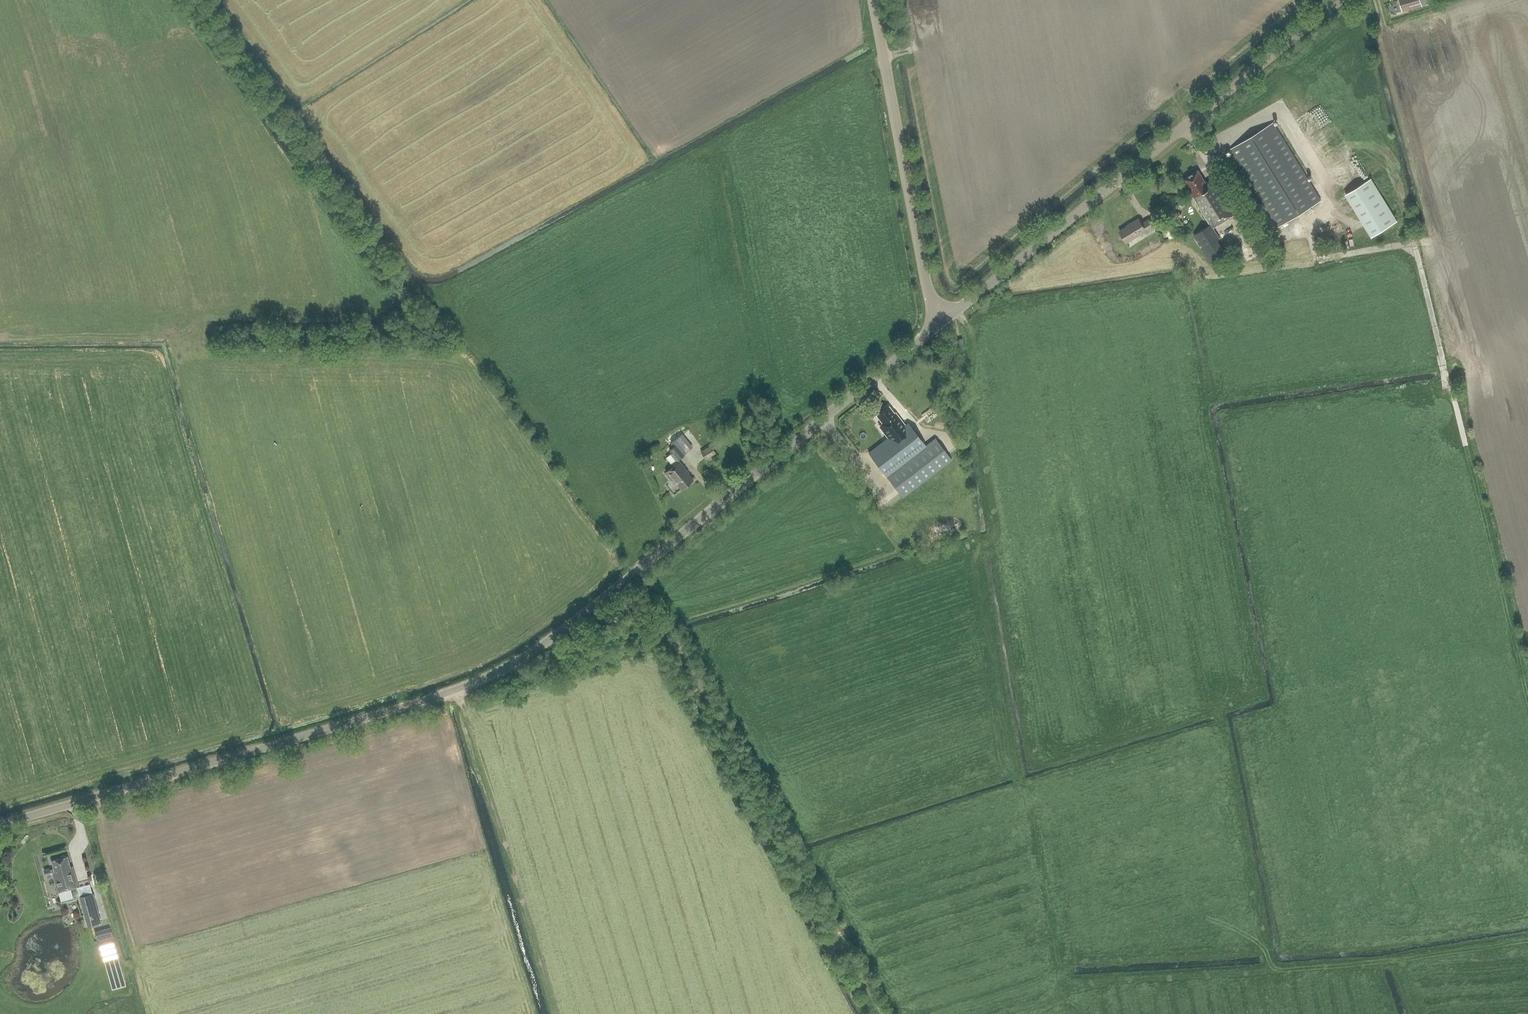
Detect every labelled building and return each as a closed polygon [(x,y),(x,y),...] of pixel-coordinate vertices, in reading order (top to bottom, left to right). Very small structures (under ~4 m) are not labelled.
[(1420,0),(1399,0),(1403,11),(1422,6),(1420,0)] [(1279,226),(1321,200),(1273,123),(1231,150),(1279,226)] [(1211,263),(1225,255),(1216,241),(1220,239),(1213,228),(1236,213),(1214,178),(1206,183),(1198,170),(1184,179),(1193,194),(1192,195),(1210,225),(1193,235),(1211,263)] [(1371,178),(1345,194),(1372,237),(1398,221),(1371,178)] [(1179,212),(1173,216),(1176,221),(1182,217),(1179,212)] [(1142,236),(1155,229),(1149,219),(1142,224),(1139,219),(1130,224),(1130,225),(1120,231),(1127,243),(1141,234),(1142,236)] [(887,439),(869,453),(903,497),(951,460),(935,438),(926,446),(908,423),(905,425),(900,418),(898,419),(888,407),(878,415),(886,427),(881,431),(887,439)] [(676,445),(670,450),(672,453),(673,452),(679,460),(685,455),(676,445)] [(716,453),(711,445),(701,451),(706,460),(716,453)] [(681,489),(693,479),(688,473),(688,472),(680,461),(666,472),(675,483),(676,482),(681,489)] [(66,856),(64,855),(61,856),(61,857),(51,860),(53,869),(50,870),(51,873),(52,872),(58,892),(78,886),(73,866),(70,867),(68,856),(66,856)] [(88,926),(101,922),(93,892),(79,896),(88,926)] [(106,937),(104,929),(96,932),(98,939),(106,937)] [(102,946),(104,956),(117,953),(115,942),(102,946)]
